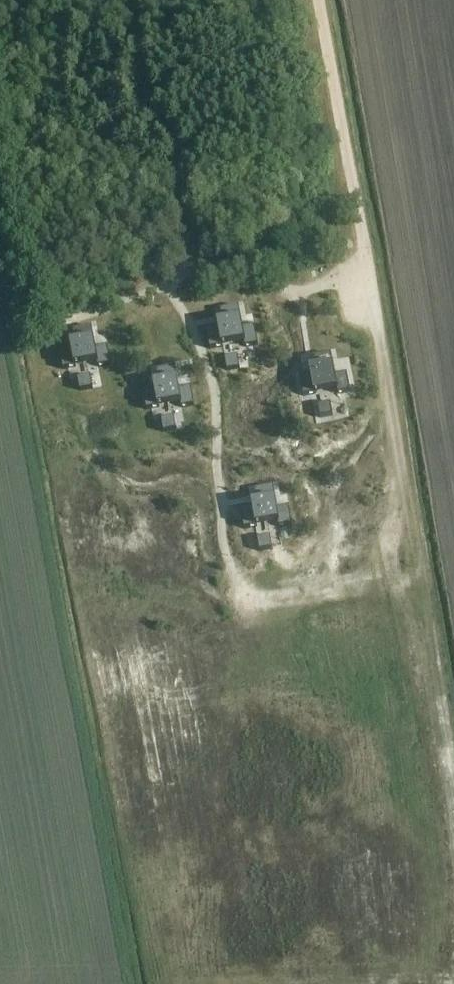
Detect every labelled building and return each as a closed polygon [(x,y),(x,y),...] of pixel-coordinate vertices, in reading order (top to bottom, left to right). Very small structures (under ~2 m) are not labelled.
[(218,327),(206,330),(210,349),(222,347),(222,343),(243,339),(244,343),(245,347),(258,345),(254,326),(242,329),(238,307),(219,310),(221,322),(217,323),(218,327)] [(70,348),(59,350),(63,370),(75,367),(75,363),(96,359),(97,363),(98,368),(111,365),(107,347),(96,349),(91,327),(72,331),(74,342),(70,343),(70,348)] [(311,375),(299,377),(303,396),(316,394),(315,390),(336,386),(337,390),(338,394),(351,392),(347,374),(335,376),(331,354),(313,358),(315,369),(310,370),(311,375)] [(154,388),(143,390),(146,410),(159,408),(158,404),(180,400),(180,404),(181,408),(194,406),(191,387),(178,390),(174,368),(156,371),(158,383),(153,384),(154,388)] [(319,406),(318,406),(320,418),(333,416),(331,404),(330,404),(330,406),(319,408),(319,406)] [(252,507),(240,509),(244,529),(256,527),(256,523),(277,520),(278,523),(279,528),(292,525),(289,507),(277,509),(273,487),(254,490),(256,502),(251,503),(252,507)]
